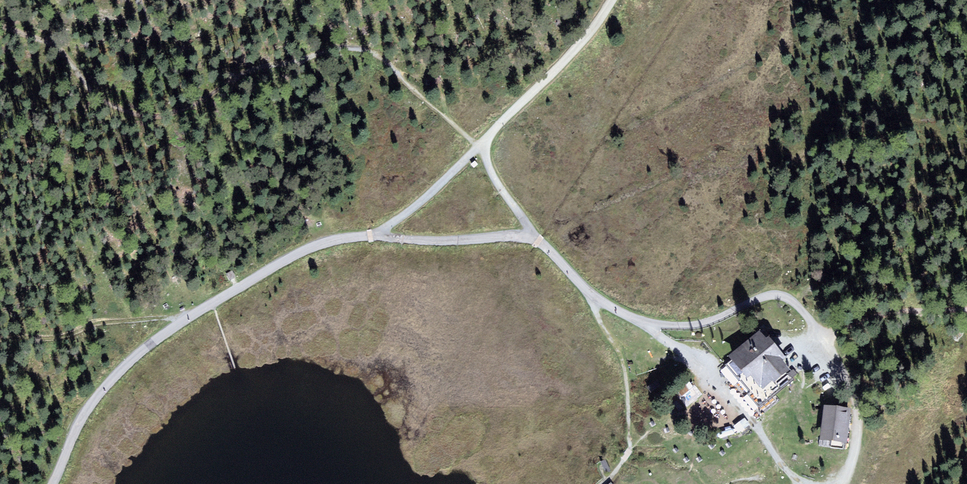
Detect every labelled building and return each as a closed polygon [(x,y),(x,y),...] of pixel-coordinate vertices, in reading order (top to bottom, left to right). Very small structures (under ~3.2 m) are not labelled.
[(743,372),(748,377),(751,375),(762,389),(772,381),(774,382),(789,369),(782,360),(786,357),(769,336),(766,338),(759,330),(728,355),(733,361),(729,364),(739,375),(743,372)] [(661,385),(656,380),(647,387),(651,393),(661,385)] [(694,386),(689,380),(677,390),(682,396),(694,386)] [(846,443),(851,409),(824,405),(819,439),(846,443)] [(750,425),(745,418),(734,426),(739,433),(750,425)] [(606,459),(600,462),(605,474),(611,471),(606,459)]
